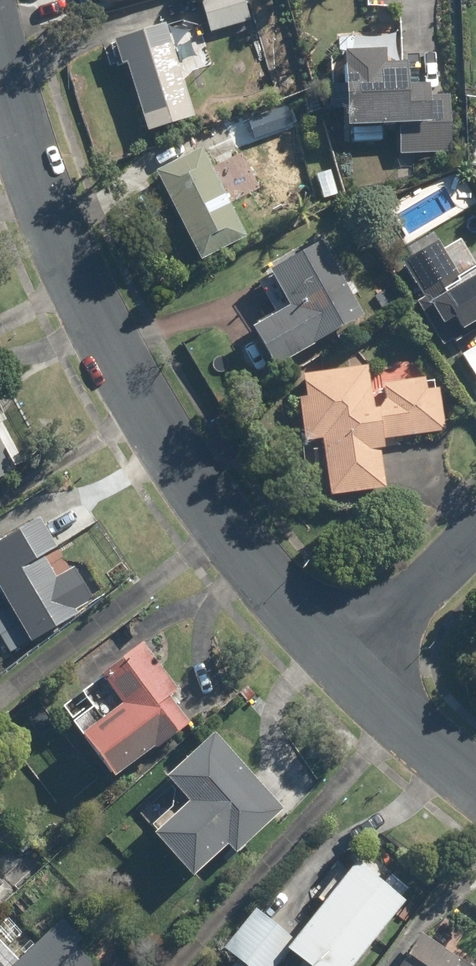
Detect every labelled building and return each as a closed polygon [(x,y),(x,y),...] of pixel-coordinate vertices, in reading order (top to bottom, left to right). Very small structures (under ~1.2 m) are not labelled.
[(245,16),(240,0),(201,0),(210,33),(241,24),(239,17),(245,16)] [(153,26),(103,42),(111,67),(114,65),(137,133),(183,118),(169,74),(173,73),(170,66),(167,67),(153,26)] [(371,142),(371,141),(378,140),(378,126),(389,125),(391,156),(441,153),(438,96),(417,97),(417,86),(396,87),(394,63),(373,64),(373,50),(334,52),(328,53),(333,127),(341,126),(348,126),(349,143),(371,142)] [(193,151),(149,173),(194,263),(238,241),(193,151)] [(330,170),(316,174),(323,198),(336,194),(330,170)] [(268,271),(288,305),(251,327),(275,366),(363,315),(319,241),(268,271)] [(404,261),(425,299),(419,303),(443,344),(454,338),(455,341),(468,334),(464,328),(475,321),(475,265),(475,266),(460,241),(445,250),(439,241),(404,261)] [(462,353),(475,377),(475,345),(462,353)] [(425,379),(383,385),(386,406),(373,408),(367,366),(304,374),(307,399),(301,399),(306,441),(323,439),(330,495),(384,487),(380,447),(384,447),(383,437),(443,430),(438,389),(427,391),(425,379)] [(0,441),(0,476),(14,469),(0,441)] [(55,547),(38,520),(0,543),(0,592),(6,601),(0,605),(0,632),(40,608),(43,612),(67,597),(42,555),(55,547)] [(99,676),(122,703),(81,736),(114,778),(154,746),(155,749),(189,722),(168,697),(178,689),(141,643),(99,676)] [(190,801),(154,834),(192,876),(226,845),(234,853),(283,809),(215,734),(169,777),(190,801)] [(407,889),(390,875),(383,885),(356,863),(294,941),(254,909),(223,949),(237,961),(234,965),(276,965),(289,950),(309,965),(352,965),(404,901),(400,898),(407,889)] [(74,947),(80,941),(60,920),(12,965),(92,965),(74,947)] [(420,933),(399,965),(469,965),(420,933)]
